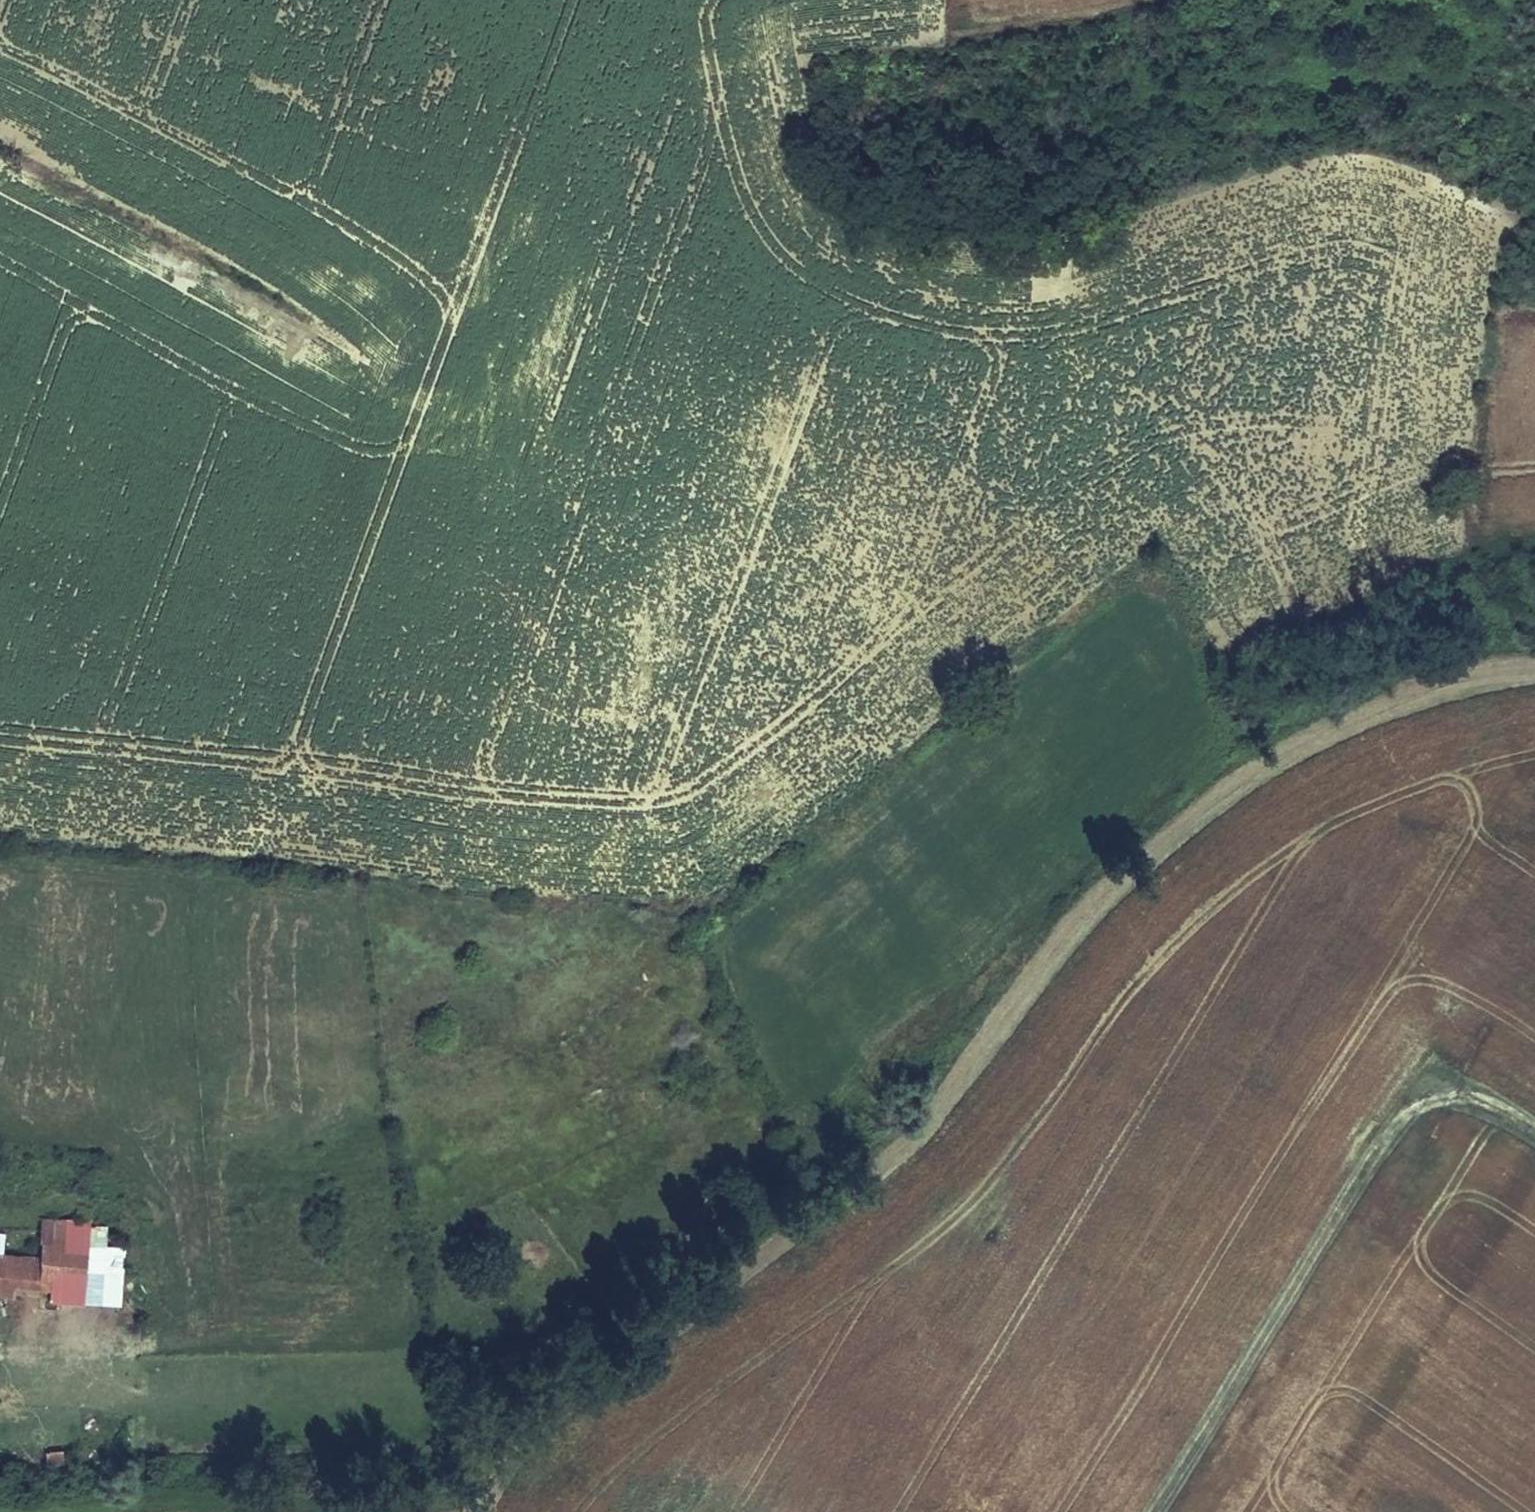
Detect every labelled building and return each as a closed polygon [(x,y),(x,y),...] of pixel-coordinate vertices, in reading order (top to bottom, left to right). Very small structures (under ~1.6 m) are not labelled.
[(91,1227),(92,1222),(54,1220),(53,1239),(51,1277),(51,1286),(50,1298),(85,1301),(91,1227)] [(108,1228),(91,1227),(85,1301),(122,1305),(126,1248),(107,1247),(108,1228)] [(40,1254),(41,1237),(0,1234),(0,1252),(40,1254)] [(53,1239),(41,1237),(40,1254),(0,1252),(0,1273),(51,1277),(53,1239)] [(10,1294),(11,1284),(51,1286),(51,1277),(0,1273),(0,1294),(10,1294)]
